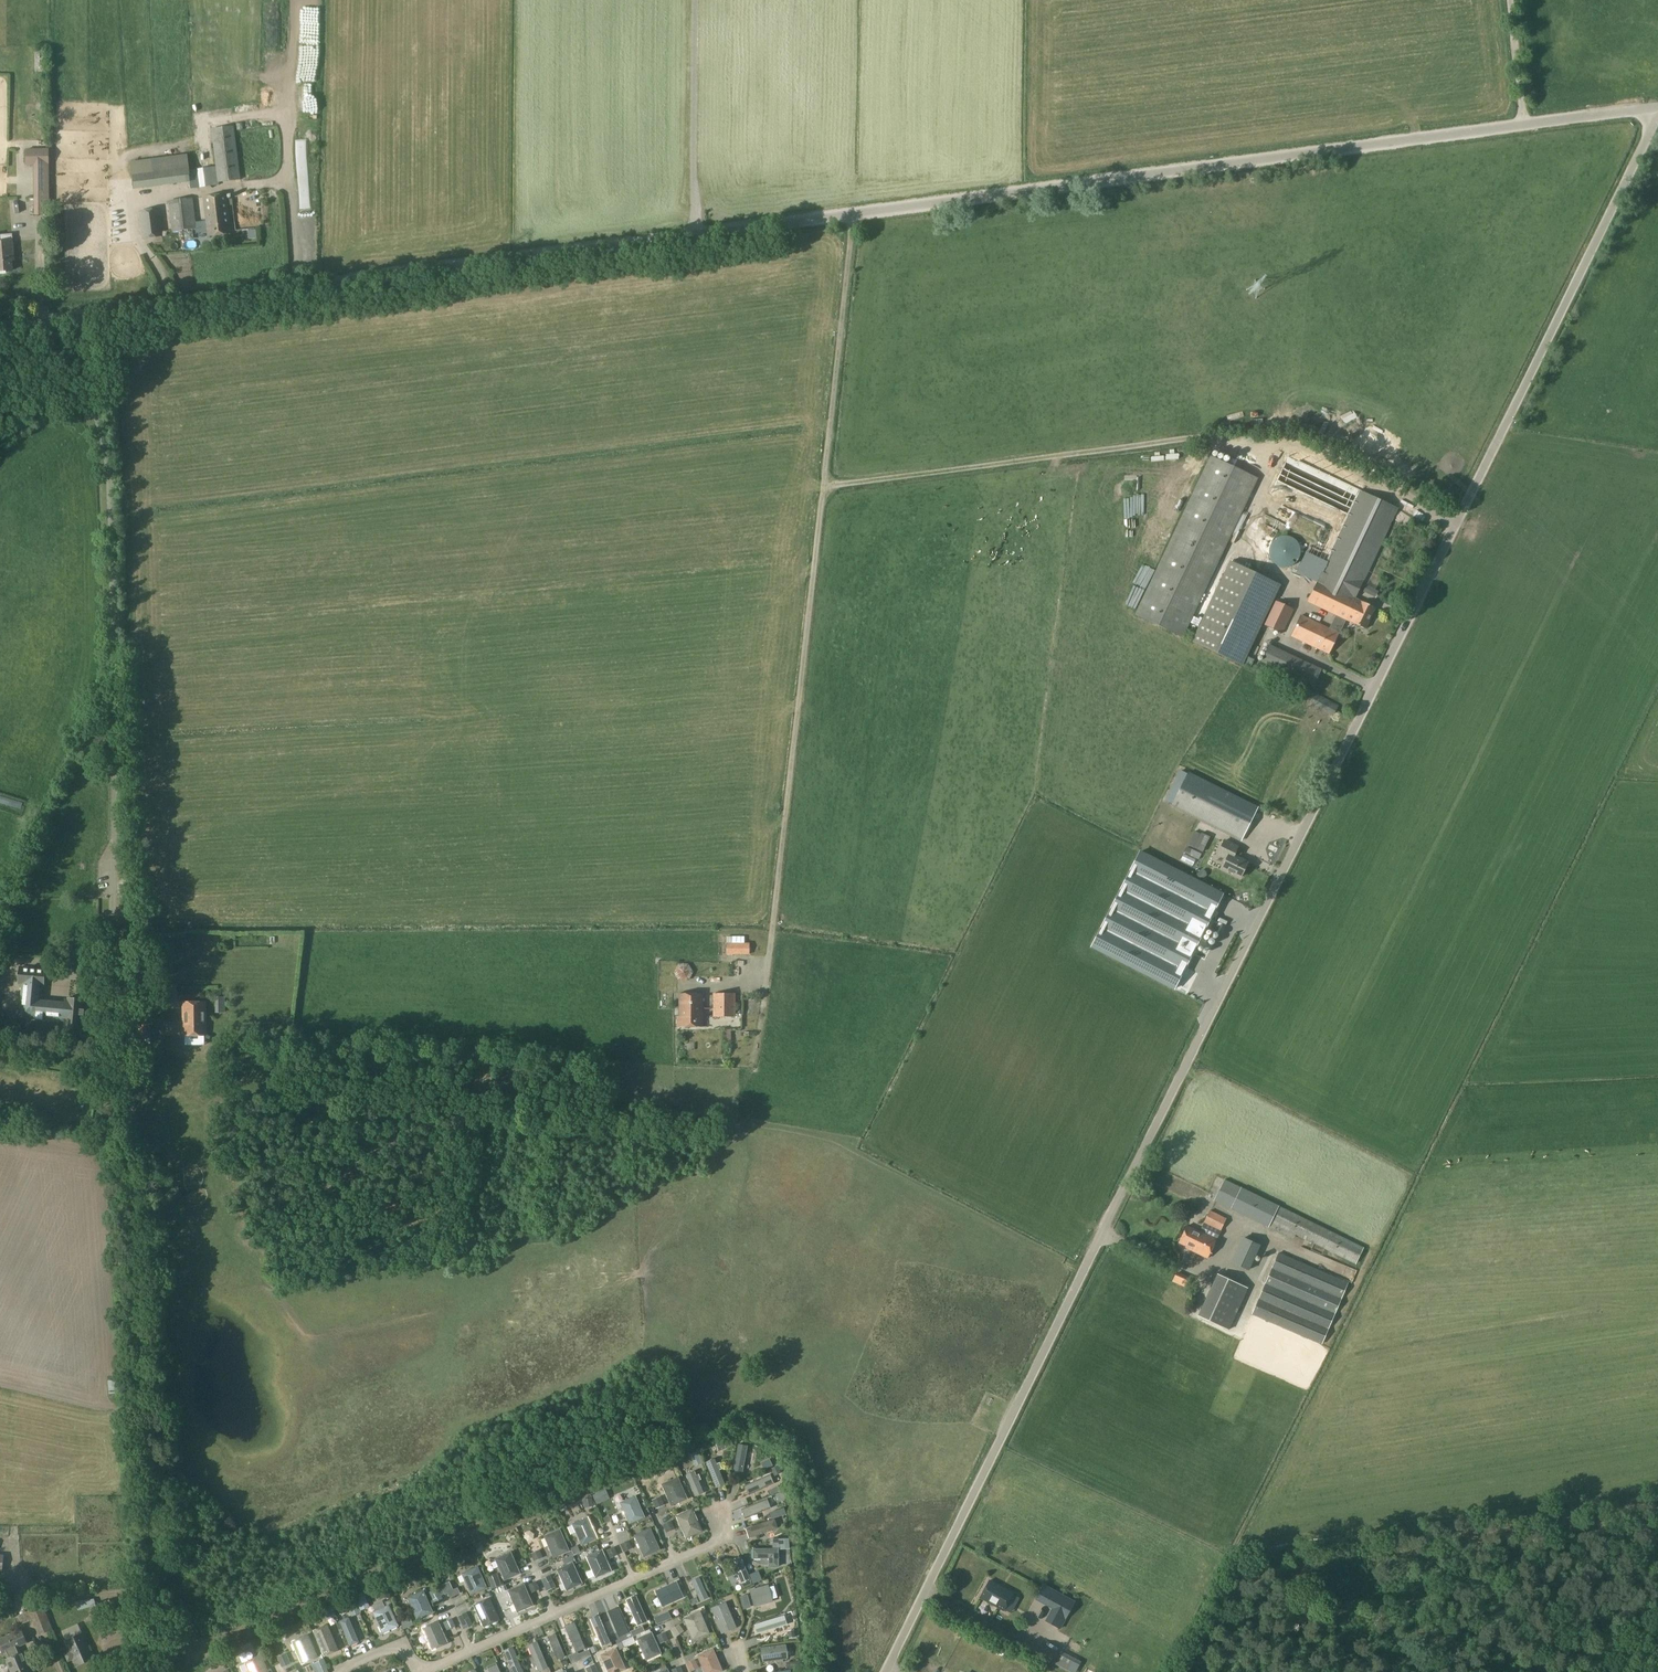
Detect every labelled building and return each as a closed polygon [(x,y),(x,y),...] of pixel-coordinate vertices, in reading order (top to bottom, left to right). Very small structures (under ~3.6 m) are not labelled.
[(218,183),(218,181),(241,178),(235,126),(212,129),(216,166),(198,168),(200,185),(218,183)] [(296,148),(298,216),(308,216),(306,148),(296,148)] [(26,149),(26,166),(34,166),(41,166),(42,214),(49,214),(49,199),(49,149),(26,149)] [(133,187),(188,180),(185,157),(131,163),(133,187)] [(208,237),(231,234),(227,194),(203,197),(208,237)] [(171,230),(196,227),(193,198),(167,201),(171,230)] [(142,238),(162,236),(160,210),(140,212),(142,238)] [(13,270),(12,259),(14,258),(13,240),(13,234),(0,235),(0,271),(13,270)] [(1182,637),(1256,481),(1210,459),(1135,615),(1182,637)] [(1298,459),(1267,523),(1333,555),(1328,566),(1310,602),(1345,619),(1365,629),(1376,608),(1355,598),(1368,573),(1405,592),(1438,529),(1364,492),(1298,459)] [(1460,541),(1475,547),(1479,537),(1465,531),(1460,541)] [(1281,632),(1293,609),(1274,600),(1280,585),(1231,562),(1193,642),(1242,666),(1263,623),(1281,632)] [(1311,580),(1316,569),(1307,565),(1303,577),(1311,580)] [(1328,654),(1338,633),(1300,615),(1290,636),(1328,654)] [(1314,686),(1322,670),(1270,646),(1262,662),(1314,686)] [(1315,693),(1310,702),(1333,715),(1338,705),(1315,693)] [(1179,771),(1164,801),(1172,805),(1237,837),(1252,808),(1187,775),(1179,771)] [(1201,834),(1199,837),(1208,841),(1210,837),(1201,832),(1201,834)] [(1240,877),(1248,861),(1234,854),(1238,846),(1225,839),(1218,852),(1228,857),(1223,868),(1240,877)] [(1140,851),(1091,947),(1174,989),(1222,894),(1140,851)] [(1184,854),(1181,859),(1192,865),(1195,859),(1184,854)] [(1203,870),(1195,875),(1199,880),(1207,875),(1203,870)] [(726,942),(726,954),(749,954),(749,942),(726,942)] [(161,957),(173,956),(173,944),(161,944),(161,957)] [(638,962),(637,954),(629,954),(629,962),(638,962)] [(685,978),(687,965),(674,963),(672,976),(685,978)] [(19,965),(17,984),(22,985),(18,1017),(64,1022),(64,1027),(82,1029),(86,999),(67,997),(67,999),(64,998),(64,1002),(40,999),(41,985),(44,986),(46,968),(19,965)] [(175,986),(167,986),(167,996),(175,996),(175,986)] [(677,1026),(703,1026),(703,993),(679,993),(679,1016),(677,1016),(677,1026)] [(714,1016),(733,1016),(733,994),(714,994),(714,1016)] [(183,1036),(207,1035),(206,1002),(182,1003),(183,1036)] [(748,1002),(748,1011),(756,1011),(756,1002),(748,1002)] [(158,1026),(180,1026),(181,1014),(159,1014),(158,1026)] [(137,1038),(152,1038),(152,1020),(137,1020),(137,1038)] [(734,1043),(726,1044),(727,1065),(735,1064),(734,1043)] [(1355,1262),(1363,1247),(1224,1178),(1213,1199),(1293,1237),(1295,1232),(1355,1262)] [(1221,1230),(1226,1218),(1211,1210),(1205,1223),(1221,1230)] [(1208,1258),(1216,1240),(1187,1226),(1179,1243),(1186,1246),(1186,1248),(1208,1258)] [(1250,1269),(1262,1245),(1245,1236),(1233,1261),(1250,1269)] [(1319,1344),(1345,1284),(1279,1253),(1252,1312),(1319,1344)] [(1339,1280),(1349,1280),(1349,1275),(1346,1275),(1346,1268),(1338,1268),(1339,1280)] [(1228,1328),(1247,1285),(1218,1273),(1199,1313),(1228,1328)] [(1175,1274),(1172,1282),(1184,1287),(1187,1279),(1175,1274)] [(737,1442),(732,1473),(742,1475),(747,1444),(737,1442)] [(695,1449),(689,1452),(695,1465),(701,1462),(695,1449)] [(714,1457),(706,1461),(716,1487),(725,1483),(714,1457)] [(777,1465),(772,1468),(774,1474),(780,1472),(777,1465)] [(694,1468),(685,1472),(695,1495),(703,1491),(694,1468)] [(662,1481),(672,1504),(687,1498),(677,1475),(662,1481)] [(740,1483),(743,1494),(769,1488),(767,1477),(740,1483)] [(606,1487),(592,1493),(596,1503),(610,1497),(606,1487)] [(620,1499),(629,1522),(644,1516),(635,1493),(620,1499)] [(664,1503),(660,1494),(651,1498),(655,1506),(664,1503)] [(592,1496),(582,1497),(584,1506),(593,1504),(592,1496)] [(740,1507),(744,1517),(771,1506),(767,1496),(740,1507)] [(735,1502),(728,1505),(731,1512),(737,1509),(735,1502)] [(677,1513),(686,1536),(701,1530),(692,1507),(677,1513)] [(612,1525),(619,1520),(614,1513),(607,1518),(612,1525)] [(572,1521),(581,1544),(597,1538),(587,1515),(572,1521)] [(745,1526),(749,1535),(777,1526),(774,1517),(745,1526)] [(675,1527),(671,1519),(662,1522),(666,1531),(675,1527)] [(634,1532),(643,1555),(659,1549),(649,1526),(634,1532)] [(544,1533),(553,1556),(569,1550),(559,1527),(544,1533)] [(732,1534),(735,1549),(742,1548),(738,1533),(732,1534)] [(632,1546),(628,1538),(619,1542),(623,1550),(632,1546)] [(577,1543),(570,1546),(573,1552),(580,1550),(577,1543)] [(618,1553),(614,1544),(605,1548),(609,1557),(618,1553)] [(752,1546),(752,1556),(768,1556),(768,1565),(778,1565),(778,1546),(752,1546)] [(586,1553),(595,1576),(611,1570),(601,1547),(586,1553)] [(539,1548),(530,1552),(533,1560),(542,1556),(539,1548)] [(495,1556),(504,1579),(519,1573),(510,1550),(495,1556)] [(740,1555),(732,1558),(742,1584),(751,1580),(740,1555)] [(557,1566),(566,1589),(581,1583),(572,1560),(557,1566)] [(460,1570),(470,1593),(486,1587),(477,1564),(460,1570)] [(547,1564),(537,1567),(540,1575),(549,1572),(547,1564)] [(497,1572),(487,1576),(491,1587),(501,1584),(497,1572)] [(555,1585),(550,1573),(541,1577),(546,1589),(555,1585)] [(699,1575),(690,1578),(700,1601),(709,1597),(699,1575)] [(395,1579),(386,1583),(389,1590),(398,1586),(395,1579)] [(450,1579),(441,1583),(445,1592),(449,1591),(451,1595),(461,1591),(458,1586),(454,1588),(450,1579)] [(539,1588),(535,1579),(526,1583),(530,1591),(539,1588)] [(676,1579),(655,1589),(662,1605),(683,1596),(676,1579)] [(989,1580),(980,1597),(1003,1610),(1004,1609),(1010,1613),(1019,1597),(1012,1593),(989,1580)] [(508,1588),(517,1611),(532,1605),(523,1582),(508,1588)] [(767,1583),(749,1588),(754,1606),(772,1601),(767,1583)] [(1043,1585),(1036,1597),(1054,1606),(1047,1619),(1060,1625),(1073,1601),(1043,1585)] [(408,1595),(417,1617),(433,1611),(424,1588),(408,1595)] [(370,1605),(364,1592),(355,1595),(359,1605),(360,1609),(370,1605)] [(429,1597),(433,1605),(440,1601),(437,1594),(429,1597)] [(635,1594),(627,1598),(638,1623),(646,1620),(635,1594)] [(656,1594),(649,1596),(657,1616),(664,1613),(656,1594)] [(473,1603),(483,1625),(498,1618),(488,1596),(473,1603)] [(26,1602),(39,1634),(51,1629),(39,1597),(26,1602)] [(383,1598),(373,1603),(375,1608),(385,1603),(383,1598)] [(105,1600),(89,1605),(95,1628),(113,1624),(105,1600)] [(726,1600),(711,1606),(722,1633),(736,1627),(726,1600)] [(373,1609),(383,1632),(398,1625),(388,1602),(373,1609)] [(1028,1603),(1022,1615),(1043,1625),(1049,1613),(1028,1603)] [(321,1610),(325,1619),(337,1614),(333,1605),(321,1610)] [(359,1605),(349,1609),(352,1615),(361,1611),(360,1609),(359,1605)] [(617,1605),(609,1609),(619,1635),(628,1631),(617,1605)] [(699,1609),(683,1616),(693,1639),(709,1633),(699,1609)] [(472,1624),(466,1611),(457,1614),(463,1627),(472,1624)] [(784,1613),(754,1623),(757,1632),(787,1623),(784,1613)] [(599,1614),(590,1617),(600,1643),(609,1640),(599,1614)] [(340,1618),(350,1644),(360,1640),(349,1615),(340,1618)] [(455,1625),(452,1616),(443,1620),(446,1629),(455,1625)] [(414,1624),(411,1617),(401,1622),(404,1628),(414,1624)] [(423,1625),(433,1648),(448,1641),(438,1618),(423,1625)] [(573,1620),(564,1624),(574,1650),(583,1646),(573,1620)] [(666,1620),(660,1622),(663,1630),(669,1628),(666,1620)] [(313,1628),(324,1655),(339,1649),(328,1622),(313,1628)] [(17,1647),(28,1642),(22,1629),(0,1639),(0,1649),(2,1654),(5,1653),(7,1658),(6,1659),(11,1671),(33,1671),(23,1651),(20,1653),(17,1647)] [(652,1630),(635,1636),(645,1659),(661,1653),(652,1630)] [(555,1631),(546,1635),(556,1659),(565,1655),(555,1631)] [(89,1645),(83,1632),(65,1640),(69,1651),(65,1653),(68,1661),(73,1659),(76,1666),(94,1658),(91,1650),(92,1650),(90,1645),(89,1645)] [(293,1639),(302,1662),(318,1656),(308,1633),(293,1639)] [(536,1640),(528,1643),(538,1669),(547,1665),(536,1640)] [(786,1642),(760,1646),(762,1660),(787,1657),(786,1642)] [(600,1652),(608,1671),(616,1671),(626,1668),(616,1645),(600,1652)] [(504,1650),(513,1671),(523,1671),(513,1647),(504,1650)] [(696,1654),(704,1671),(716,1671),(722,1669),(712,1647),(696,1654)] [(1062,1651),(1055,1664),(1068,1671),(1075,1658),(1062,1651)] [(245,1659),(250,1671),(269,1671),(260,1652),(245,1659)] [(287,1652),(277,1656),(282,1666),(291,1662),(287,1652)] [(311,1664),(315,1671),(328,1671),(326,1668),(327,1667),(323,1659),(311,1664)] [(504,1659),(499,1661),(503,1671),(509,1671),(504,1659)] [(452,1663),(455,1671),(458,1671),(471,1666),(469,1660),(461,1663),(460,1660),(452,1663)] [(486,1665),(490,1671),(500,1671),(495,1661),(486,1665)] [(592,1662),(585,1665),(588,1671),(596,1671),(592,1662)]
